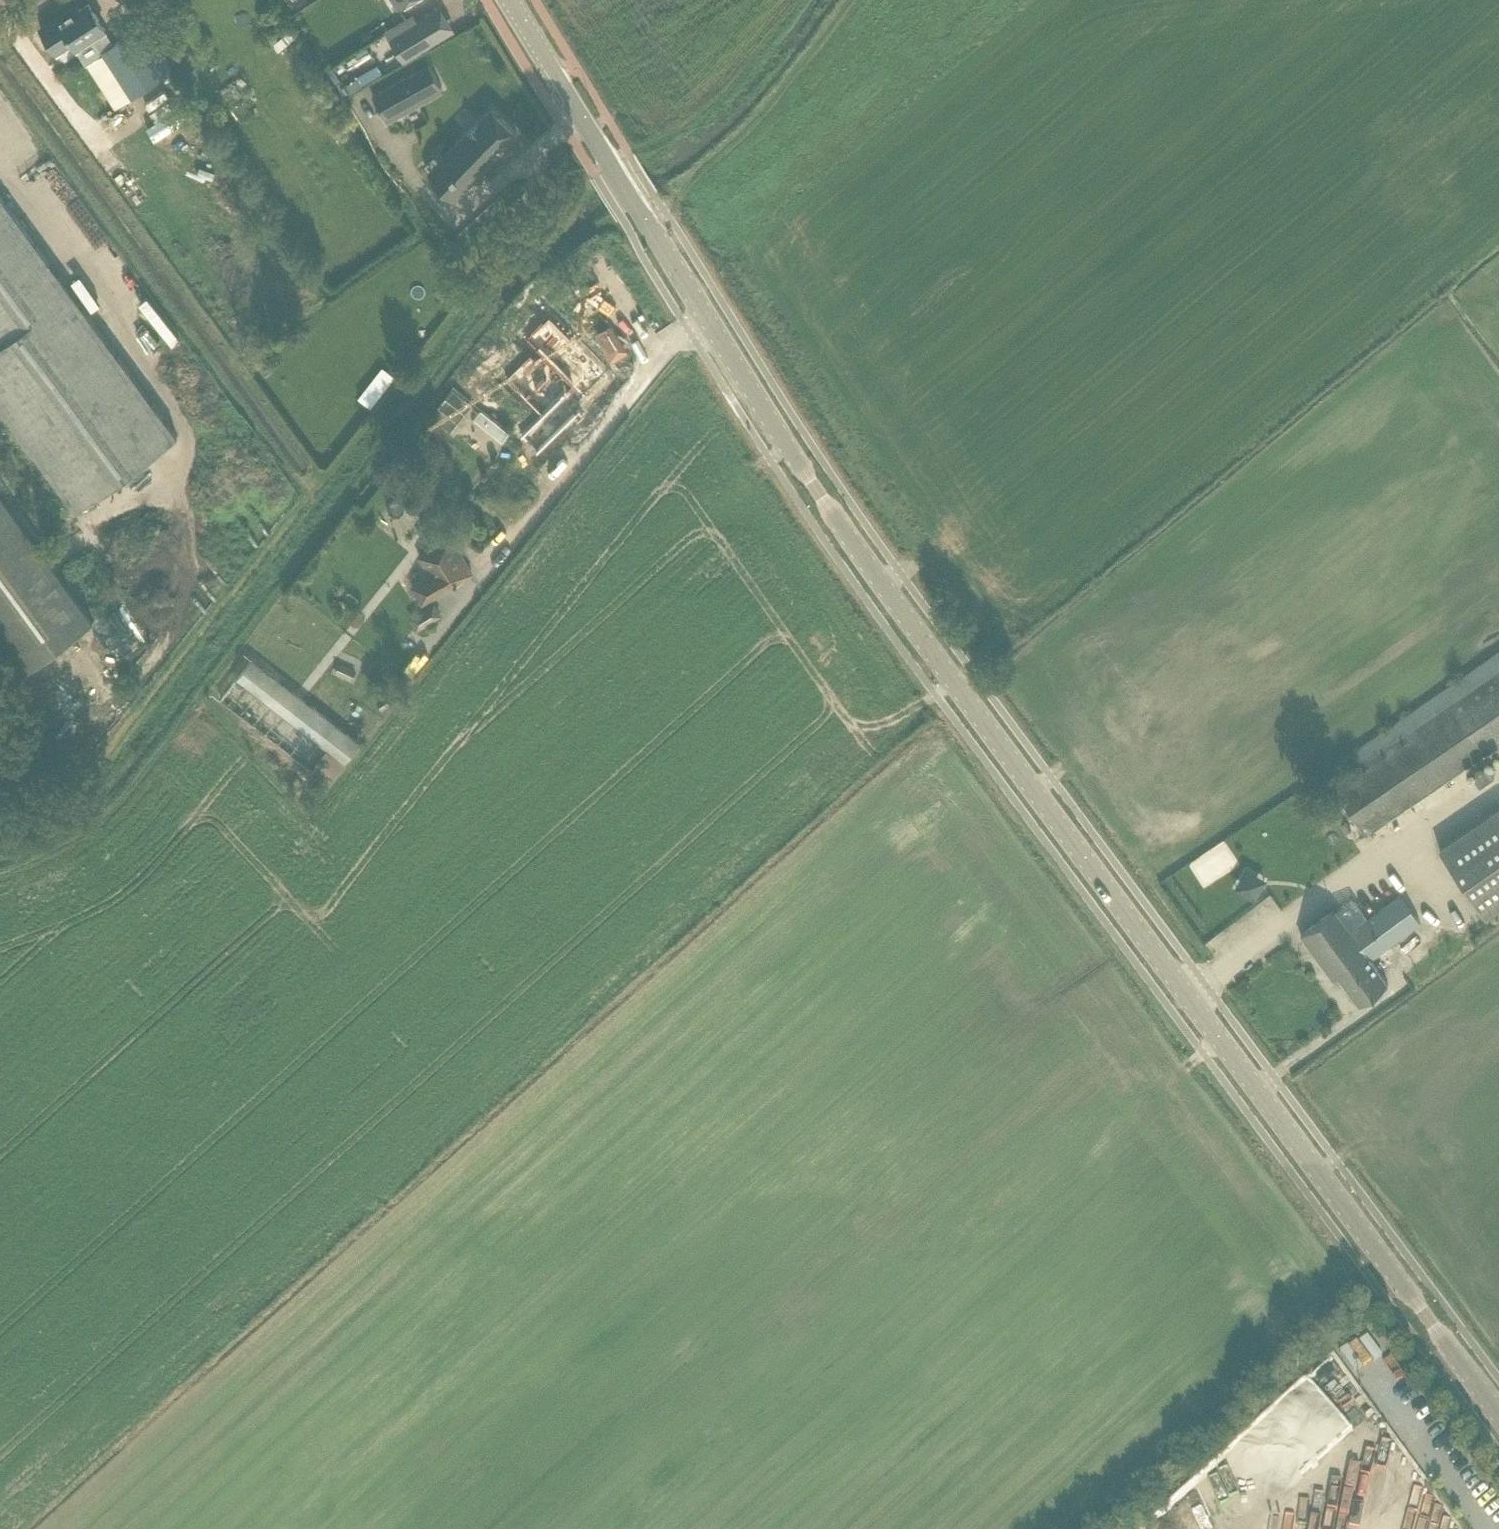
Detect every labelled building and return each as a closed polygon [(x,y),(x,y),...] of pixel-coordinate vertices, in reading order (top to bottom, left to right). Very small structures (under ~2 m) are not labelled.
[(103,50),(102,51),(103,51),(86,62),(114,107),(163,75),(134,30),(114,43),(104,28),(88,3),(60,22),(76,46),(93,35),(103,50)] [(436,12),(387,39),(400,62),(449,35),(436,12)] [(442,89),(429,68),(375,102),(388,123),(442,89)] [(146,125),(154,138),(186,116),(177,103),(146,125)] [(484,157),(488,153),(493,158),(517,134),(492,108),(440,158),(440,159),(436,154),(425,165),(454,195),(489,162),(484,157)] [(0,194),(0,406),(76,510),(178,436),(0,194)] [(546,314),(522,338),(586,402),(612,375),(577,341),(575,342),(546,314)] [(0,493),(0,643),(22,673),(93,620),(0,493)] [(411,586),(422,605),(472,574),(450,537),(424,553),(435,572),(411,586)] [(102,637),(136,609),(128,599),(94,627),(102,637)] [(433,604),(411,617),(418,628),(440,615),(433,604)] [(1332,785),(1365,834),(1483,752),(1498,742),(1498,651),(1352,751),(1362,765),(1332,785)] [(329,783),(360,741),(252,658),(220,700),(329,783)] [(340,664),(336,673),(350,680),(355,670),(340,664)] [(404,670),(398,677),(404,683),(411,677),(404,670)] [(385,697),(377,702),(383,710),(390,705),(385,697)] [(1472,778),(1478,787),(1493,777),(1487,768),(1472,778)] [(1484,915),(1498,905),(1498,808),(1439,849),(1484,915)] [(1245,865),(1233,887),(1253,899),(1266,878),(1245,865)] [(1333,979),(1338,975),(1358,1004),(1387,982),(1370,958),(1420,922),(1400,894),(1358,925),(1356,922),(1348,928),(1334,910),(1316,922),(1300,934),(1333,979)] [(1353,1456),(1329,1477),(1346,1496),(1370,1475),(1353,1456)] [(1233,1469),(1223,1482),(1242,1497),(1252,1485),(1233,1469)] [(1336,1502),(1343,1496),(1329,1478),(1321,1484),(1336,1502)] [(1429,1526),(1425,1513),(1421,1508),(1409,1512),(1405,1507),(1377,1528),(1421,1528),(1429,1526)] [(1455,1520),(1449,1522),(1444,1526),(1436,1528),(1462,1528),(1455,1520)]
